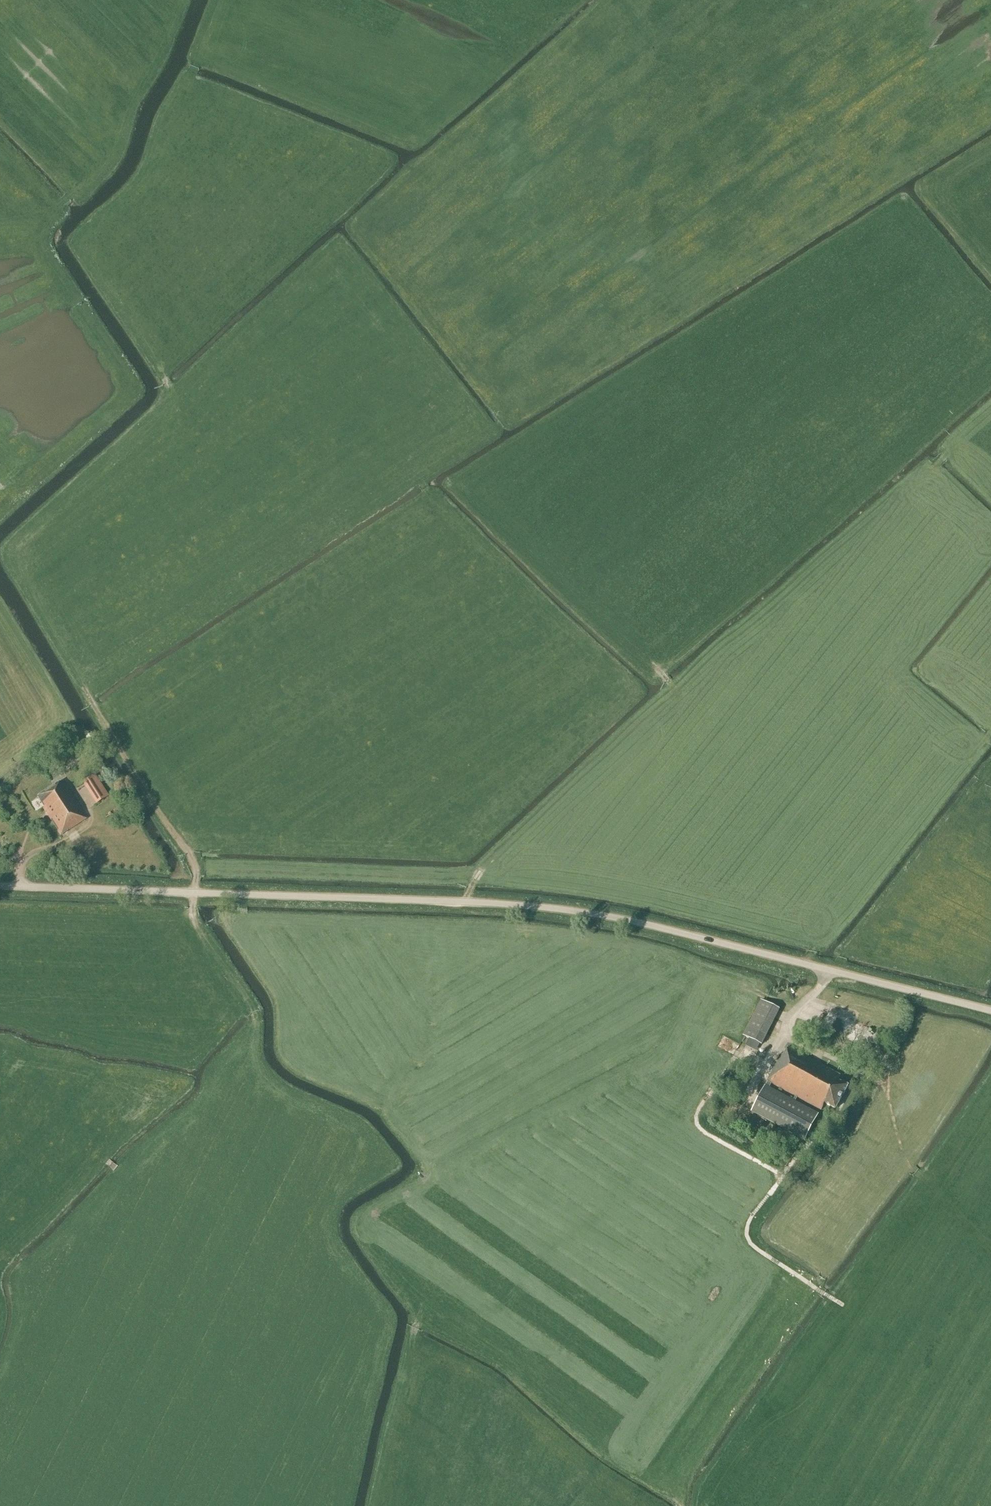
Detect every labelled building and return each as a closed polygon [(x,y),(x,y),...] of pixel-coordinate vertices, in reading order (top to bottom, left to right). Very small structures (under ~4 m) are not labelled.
[(67,832),(86,819),(62,781),(37,797),(49,816),(48,816),(60,836),(61,835),(66,831),(67,832)] [(94,799),(97,804),(108,796),(105,791),(94,799)] [(743,1036),(762,1045),(779,1009),(760,1000),(743,1036)] [(782,1054),(767,1081),(768,1082),(772,1084),(795,1096),(797,1097),(821,1110),(825,1104),(835,1110),(848,1086),(837,1081),(840,1076),(788,1047),(783,1055),(782,1054)] [(765,1086),(751,1112),(805,1140),(819,1114),(795,1102),(797,1097),(795,1096),(793,1100),(770,1087),(772,1084),(768,1082),(765,1086)]
